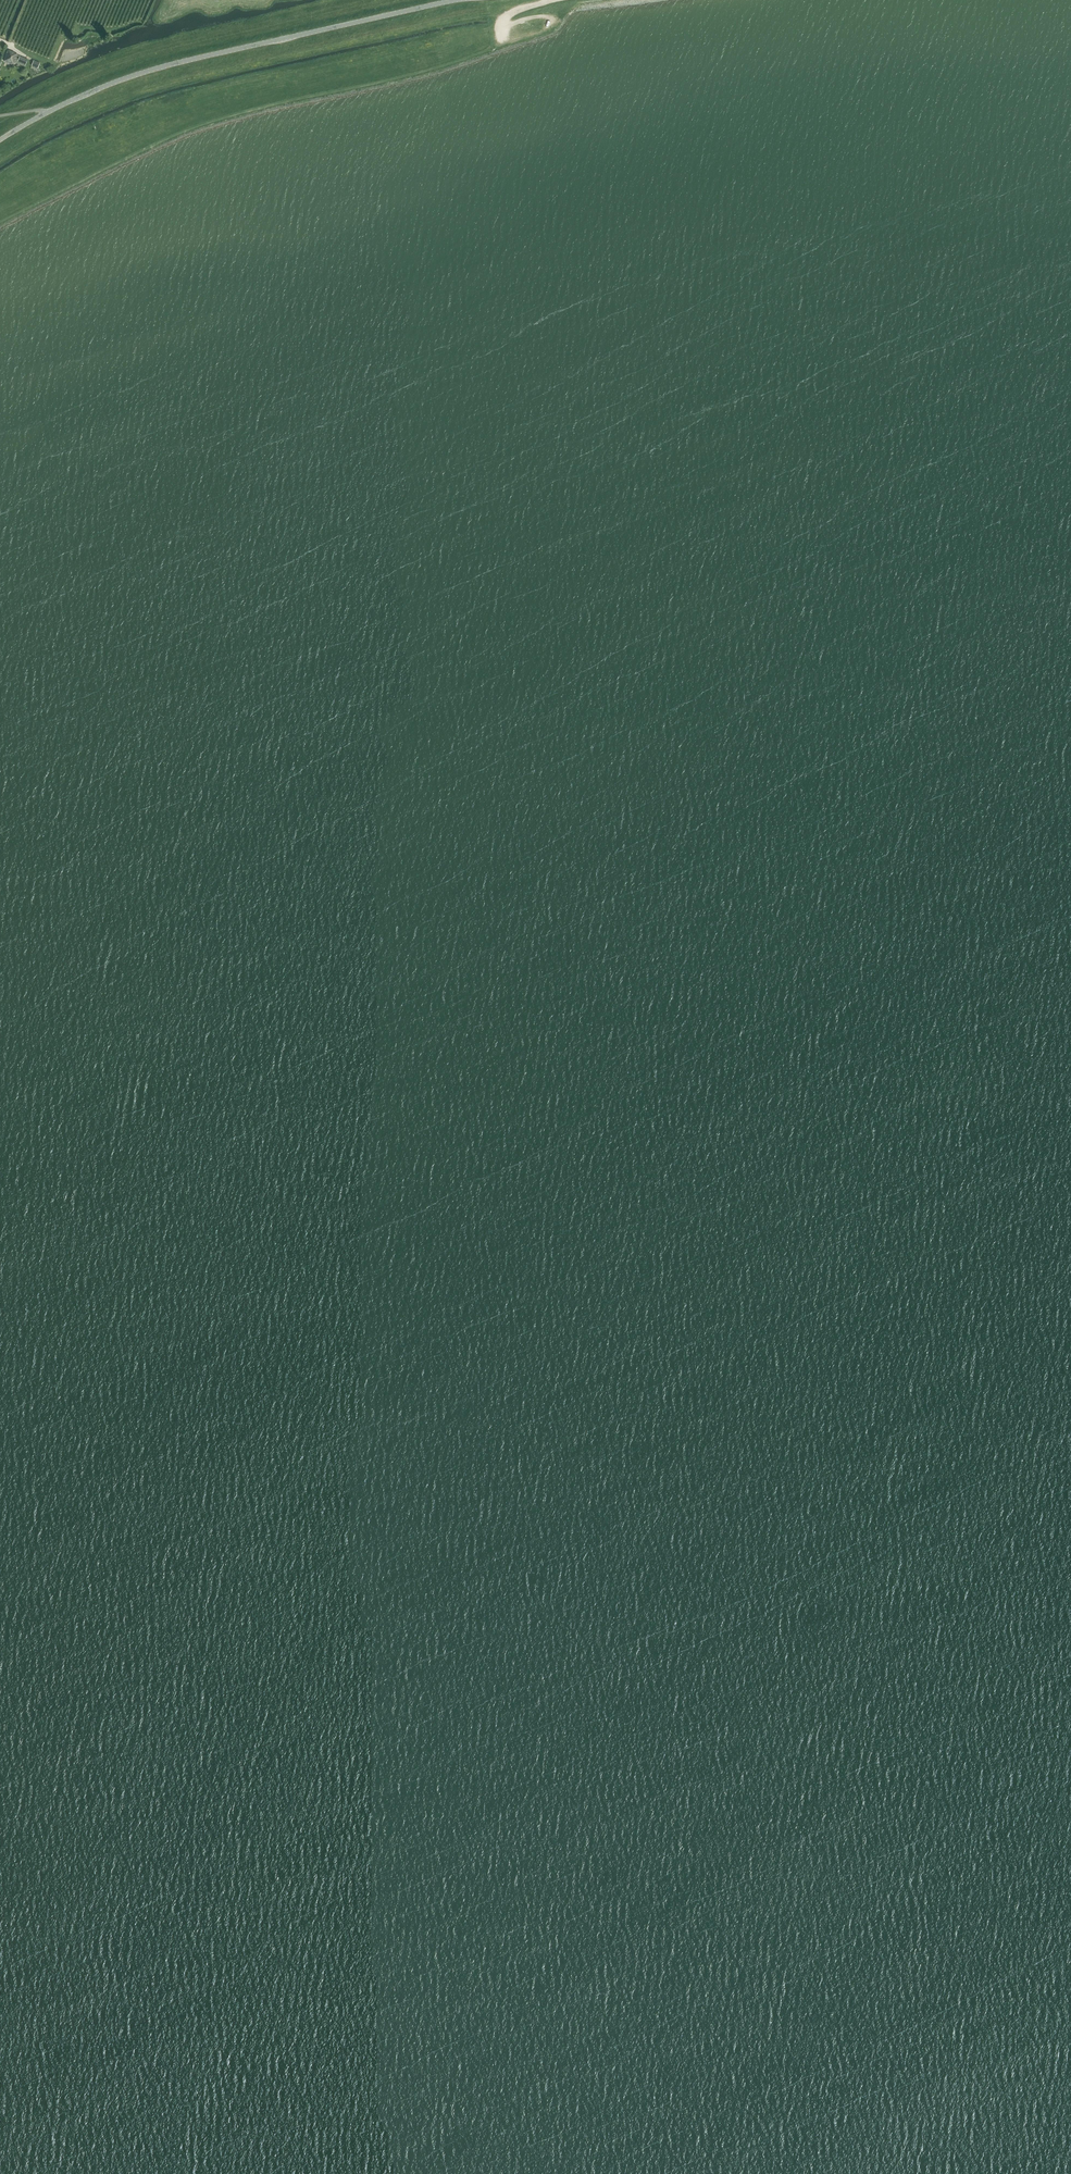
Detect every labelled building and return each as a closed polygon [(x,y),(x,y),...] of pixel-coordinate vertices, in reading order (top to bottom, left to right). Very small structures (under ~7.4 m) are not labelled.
[(14,61),(25,66),(27,59),(17,55),(17,54),(14,53),(14,52),(7,50),(6,54),(7,54),(4,61),(13,64),(14,61)]
